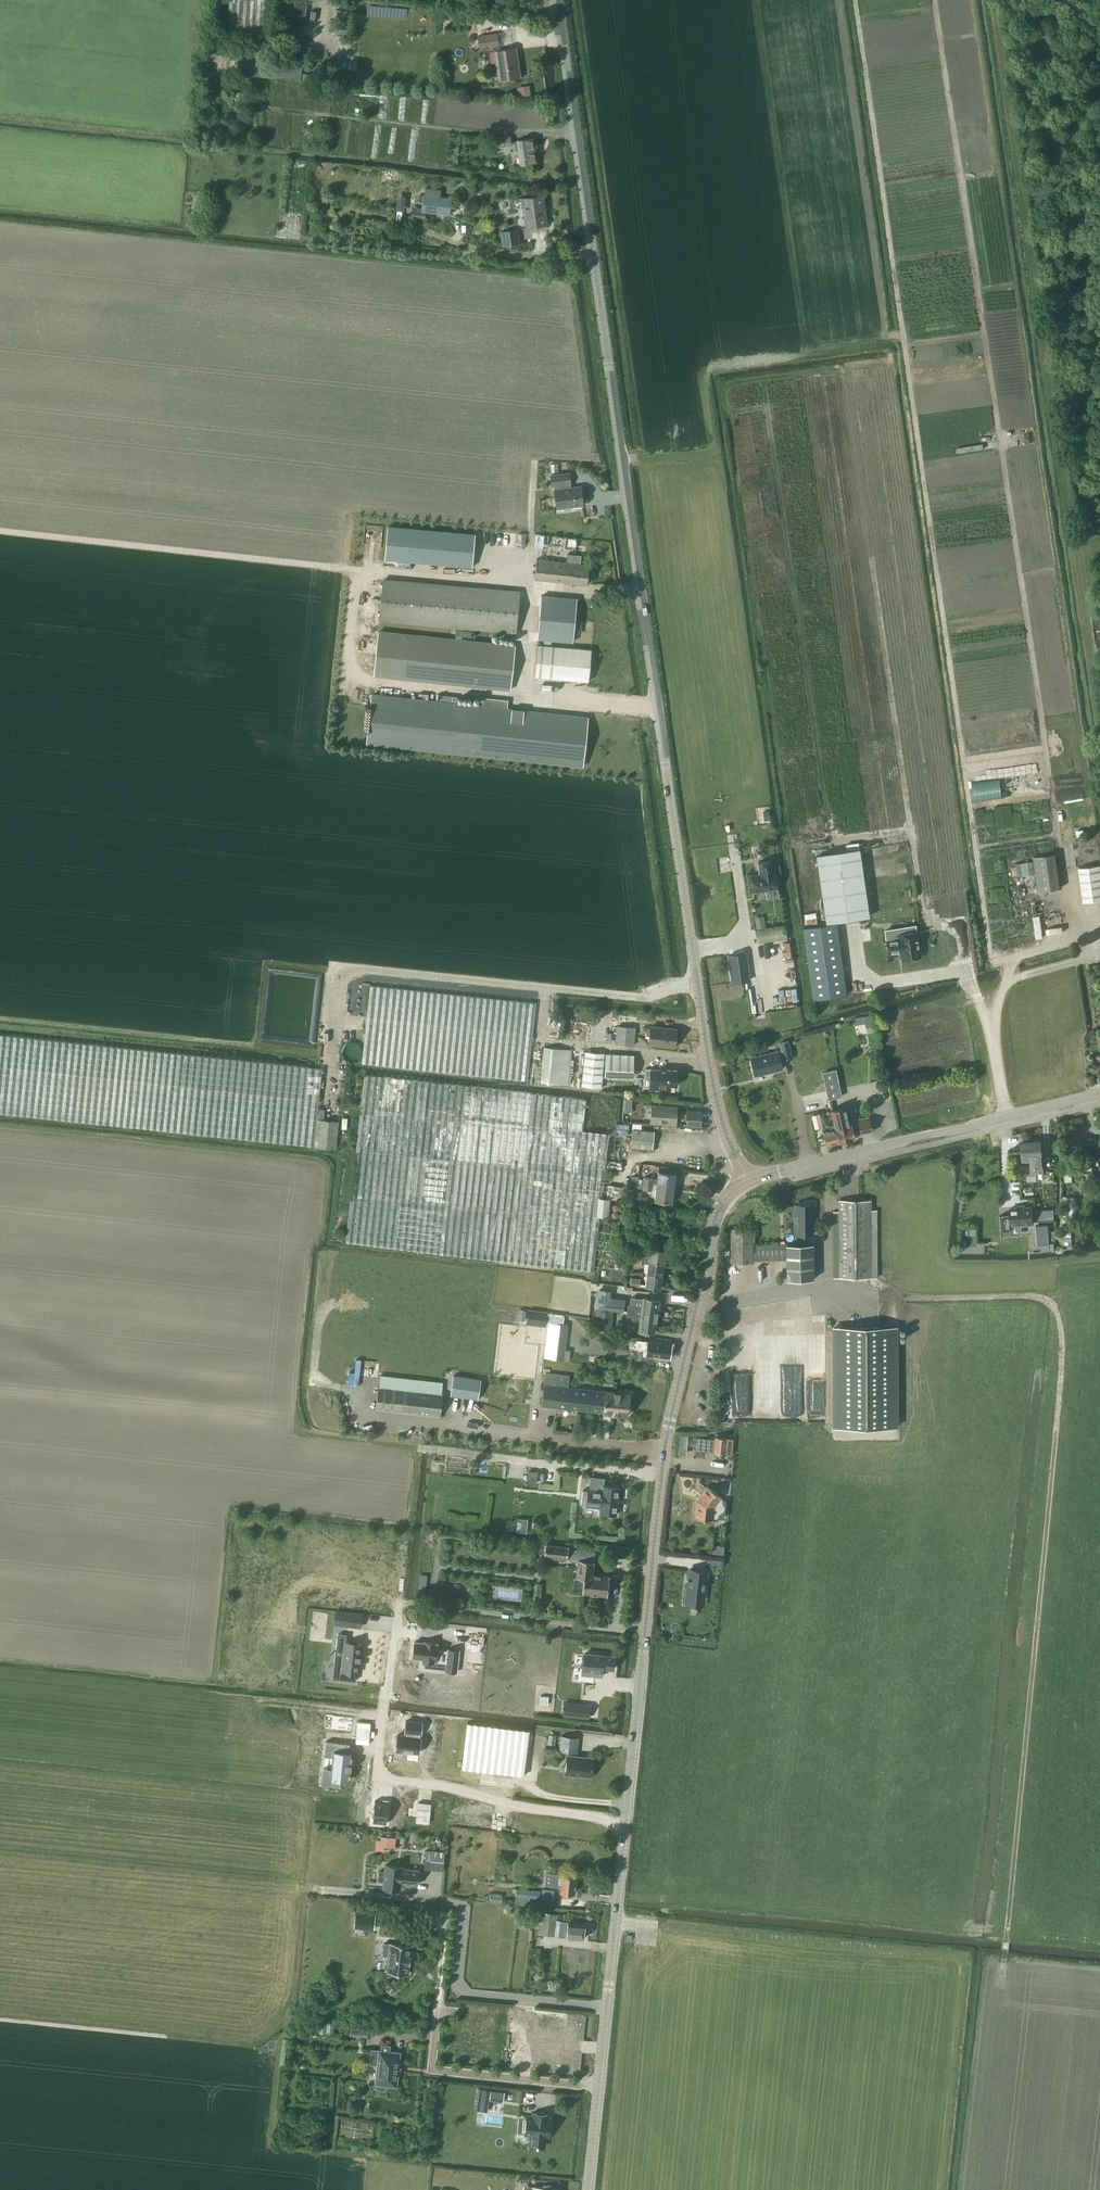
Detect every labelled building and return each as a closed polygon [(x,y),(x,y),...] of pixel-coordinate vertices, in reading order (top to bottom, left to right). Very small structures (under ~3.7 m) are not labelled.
[(268,39),(271,0),(229,0),(226,36),(268,39)] [(304,25),(307,0),(296,0),(293,24),(304,25)] [(478,36),(480,49),(493,47),(498,81),(520,78),(515,48),(499,50),(497,34),(478,36)] [(310,45),(299,43),(296,58),(308,60),(310,45)] [(517,86),(519,99),(531,97),(529,84),(517,86)] [(509,136),(492,139),(493,148),(511,145),(509,136)] [(517,141),(521,166),(536,164),(533,139),(517,141)] [(420,194),(419,201),(423,201),(422,211),(449,215),(450,198),(441,197),(424,195),(420,194)] [(522,198),(526,229),(546,226),(542,195),(522,198)] [(499,232),(502,246),(519,244),(517,229),(499,232)] [(569,473),(550,475),(551,485),(554,485),(555,489),(554,490),(555,499),(560,498),(561,508),(564,507),(564,510),(572,509),(571,506),(582,505),(582,503),(583,501),(583,498),(581,497),(580,486),(569,487),(568,483),(570,483),(569,473)] [(475,532),(386,525),(383,560),(472,568),(475,532)] [(580,564),(581,555),(568,554),(567,562),(536,559),(534,579),(587,584),(589,564),(580,564)] [(519,592),(441,584),(383,579),(380,619),(516,631),(519,592)] [(537,638),(572,641),(576,598),(541,595),(537,638)] [(514,645),(378,631),(374,675),(510,689),(514,645)] [(534,676),(588,681),(591,649),(537,644),(534,676)] [(339,700),(345,701),(348,681),(341,680),(339,700)] [(488,698),(487,707),(482,706),(372,694),(370,706),(365,705),(362,731),(368,732),(367,743),(583,766),(588,717),(507,709),(508,700),(488,698)] [(859,848),(816,855),(826,922),(869,915),(859,848)] [(1034,856),(1038,891),(1060,888),(1055,853),(1034,856)] [(759,874),(750,875),(753,891),(762,890),(777,888),(775,871),(773,872),(772,860),(757,862),(759,874)] [(1082,889),(1083,901),(1099,899),(1099,864),(1079,867),(1082,889)] [(763,918),(755,919),(756,928),(764,926),(763,918)] [(813,999),(846,994),(836,923),(803,927),(813,999)] [(915,925),(885,930),(889,953),(901,951),(902,959),(920,956),(915,925)] [(752,930),(754,945),(788,940),(786,926),(752,930)] [(745,953),(728,955),(732,982),(749,980),(745,953)] [(361,1063),(527,1080),(536,1003),(370,986),(361,1063)] [(872,1015),(863,1017),(864,1023),(865,1028),(874,1026),(872,1015)] [(615,1044),(633,1045),(635,1027),(617,1025),(615,1044)] [(650,1026),(649,1044),(674,1046),(676,1029),(650,1026)] [(314,1146),(317,1119),(317,1115),(322,1068),(0,1034),(0,1113),(314,1146)] [(787,1042),(780,1043),(782,1051),(784,1060),(791,1058),(787,1042)] [(540,1082),(568,1085),(571,1049),(544,1046),(540,1082)] [(581,1085),(600,1087),(604,1053),(585,1050),(581,1085)] [(777,1052),(750,1059),(755,1076),(781,1069),(779,1061),(784,1060),(782,1051),(777,1052)] [(605,1053),(604,1076),(626,1077),(633,1077),(633,1062),(634,1055),(605,1053)] [(724,1054),(718,1056),(720,1065),(726,1063),(724,1054)] [(644,1087),(649,1087),(649,1089),(667,1089),(668,1085),(677,1085),(678,1069),(650,1067),(650,1068),(645,1068),(644,1087)] [(835,1069),(822,1072),(827,1091),(839,1089),(835,1069)] [(346,1242),(593,1271),(600,1216),(594,1216),(597,1197),(602,1198),(609,1133),(582,1130),(586,1099),(364,1074),(346,1242)] [(651,1122),(675,1124),(677,1106),(652,1104),(651,1122)] [(834,1124),(838,1142),(839,1143),(852,1140),(852,1139),(855,1138),(852,1124),(849,1125),(847,1118),(847,1117),(844,1107),(843,1107),(831,1110),(834,1124)] [(687,1110),(686,1124),(700,1125),(701,1111),(687,1110)] [(819,1113),(811,1115),(814,1128),(822,1126),(819,1113)] [(871,1131),(869,1117),(860,1119),(858,1119),(860,1132),(871,1131)] [(317,1119),(314,1146),(335,1148),(337,1121),(320,1119),(317,1119)] [(830,1129),(823,1131),(826,1145),(838,1142),(834,1124),(829,1125),(830,1129)] [(631,1146),(652,1148),(654,1130),(632,1129),(631,1146)] [(1041,1140),(1031,1141),(1033,1159),(1037,1158),(1037,1166),(1036,1166),(1036,1172),(1043,1172),(1042,1158),(1041,1140)] [(1031,1141),(1022,1142),(1023,1160),(1030,1159),(1031,1167),(1029,1167),(1029,1172),(1027,1173),(1028,1180),(1037,1180),(1036,1172),(1036,1166),(1037,1166),(1037,1158),(1033,1159),(1031,1141)] [(1075,1166),(1065,1167),(1066,1180),(1072,1180),(1072,1173),(1089,1171),(1089,1177),(1097,1176),(1096,1164),(1099,1164),(1099,1158),(1096,1159),(1088,1159),(1088,1162),(1075,1163),(1075,1166)] [(644,1178),(643,1184),(673,1188),(675,1174),(658,1172),(657,1184),(652,1183),(653,1179),(644,1178)] [(631,1175),(630,1187),(637,1188),(642,1189),(643,1184),(637,1184),(638,1176),(631,1175)] [(673,1188),(643,1184),(642,1189),(651,1190),(652,1188),(656,1188),(654,1200),(672,1202),(673,1188)] [(641,1195),(642,1190),(637,1190),(636,1199),(647,1200),(648,1195),(641,1195)] [(600,1216),(608,1217),(610,1198),(602,1198),(597,1197),(594,1216),(600,1216)] [(1064,1197),(1064,1216),(1076,1217),(1077,1197),(1064,1197)] [(839,1212),(833,1212),(834,1278),(877,1278),(877,1210),(871,1210),(871,1209),(871,1200),(839,1200),(839,1212)] [(795,1204),(795,1233),(813,1233),(812,1204),(795,1204)] [(1000,1215),(1001,1232),(1002,1232),(1002,1231),(1012,1230),(1012,1225),(1033,1223),(1032,1206),(1024,1207),(1024,1204),(1024,1207),(1010,1208),(1010,1216),(1001,1216),(1000,1215)] [(1048,1224),(1036,1225),(1037,1245),(1049,1244),(1048,1224)] [(752,1228),(730,1228),(731,1263),(753,1262),(753,1259),(786,1259),(786,1280),(813,1279),(813,1244),(753,1245),(752,1228)] [(1071,1247),(1071,1238),(1061,1238),(1061,1248),(1066,1248),(1071,1248),(1071,1247)] [(649,1256),(648,1261),(663,1263),(665,1250),(650,1248),(649,1256)] [(648,1264),(647,1274),(662,1276),(663,1263),(648,1261),(648,1264)] [(662,1276),(647,1274),(645,1287),(660,1289),(662,1276)] [(631,1276),(630,1284),(639,1285),(640,1277),(631,1276)] [(600,1289),(598,1306),(621,1309),(622,1303),(605,1301),(606,1290),(600,1289)] [(628,1305),(627,1312),(657,1316),(659,1299),(643,1297),(642,1306),(628,1305)] [(597,1309),(595,1330),(611,1332),(613,1311),(597,1309)] [(657,1316),(627,1312),(626,1320),(640,1322),(638,1331),(655,1333),(657,1316)] [(544,1357),(544,1358),(545,1358),(563,1360),(569,1360),(569,1359),(570,1352),(564,1351),(567,1325),(562,1324),(553,1324),(553,1328),(547,1327),(544,1356),(544,1357)] [(886,1327),(833,1326),(834,1371),(834,1426),(896,1426),(896,1327),(886,1327)] [(646,1348),(645,1354),(670,1357),(672,1343),(637,1339),(636,1347),(646,1348)] [(542,1406),(627,1415),(627,1414),(630,1412),(630,1408),(628,1405),(629,1394),(568,1387),(569,1376),(549,1374),(550,1369),(544,1368),(543,1373),(545,1373),(542,1406)] [(441,1393),(442,1381),(441,1381),(379,1375),(378,1387),(377,1387),(375,1409),(440,1416),(442,1393),(441,1393)] [(450,1395),(477,1400),(480,1380),(453,1376),(450,1395)] [(680,1435),(678,1452),(685,1452),(687,1435),(680,1435)] [(697,1437),(696,1450),(714,1451),(713,1453),(725,1454),(731,1454),(733,1438),(727,1438),(727,1437),(726,1437),(716,1436),(715,1436),(715,1439),(697,1437)] [(529,1471),(527,1482),(535,1483),(536,1472),(529,1471)] [(604,1478),(590,1477),(589,1490),(588,1490),(588,1491),(583,1490),(581,1506),(600,1508),(600,1513),(616,1515),(619,1487),(603,1485),(604,1478)] [(695,1516),(695,1517),(713,1519),(713,1518),(713,1514),(724,1515),(725,1501),(720,1497),(721,1496),(706,1485),(706,1486),(697,1499),(695,1516)] [(541,1544),(540,1554),(544,1555),(544,1556),(567,1559),(567,1558),(578,1559),(576,1577),(574,1578),(573,1586),(575,1588),(582,1589),(582,1592),(607,1595),(609,1579),(609,1575),(592,1573),(593,1561),(584,1560),(585,1550),(568,1548),(568,1546),(545,1544),(545,1545),(541,1544)] [(707,1558),(706,1565),(722,1566),(723,1560),(707,1558)] [(689,1569),(685,1598),(704,1600),(707,1571),(689,1569)] [(421,1574),(417,1598),(424,1599),(427,1575),(421,1574)] [(335,1610),(334,1623),(347,1625),(349,1612),(335,1610)] [(315,1617),(313,1636),(322,1637),(324,1618),(315,1617)] [(338,1634),(334,1662),(342,1662),(341,1678),(355,1680),(356,1673),(356,1671),(358,1672),(360,1661),(360,1660),(360,1656),(361,1656),(361,1655),(360,1655),(362,1644),(346,1642),(346,1641),(347,1635),(338,1634)] [(414,1641),(412,1657),(422,1658),(422,1660),(423,1660),(446,1663),(446,1669),(445,1670),(456,1672),(459,1650),(448,1649),(448,1650),(437,1649),(437,1644),(435,1644),(435,1642),(424,1641),(424,1642),(414,1641)] [(584,1653),(582,1674),(601,1676),(602,1668),(613,1669),(613,1663),(614,1662),(615,1659),(614,1657),(614,1656),(584,1653)] [(540,1695),(539,1704),(547,1705),(548,1696),(540,1695)] [(564,1703),(563,1714),(582,1716),(583,1705),(564,1703)] [(397,1734),(395,1750),(419,1752),(420,1736),(419,1736),(419,1733),(421,1733),(422,1722),(406,1720),(404,1732),(406,1732),(406,1735),(404,1735),(397,1734)] [(529,1731),(467,1723),(462,1769),(524,1776),(529,1731)] [(548,1734),(547,1744),(555,1744),(556,1735),(548,1734)] [(559,1751),(577,1753),(578,1737),(561,1735),(559,1751)] [(323,1768),(321,1784),(339,1786),(340,1778),(349,1779),(350,1769),(351,1763),(350,1763),(351,1752),(349,1752),(349,1743),(325,1741),(324,1756),(333,1756),(331,1769),(323,1768)] [(567,1755),(565,1773),(591,1775),(593,1758),(567,1755)] [(375,1800),(373,1821),(385,1823),(388,1801),(382,1800),(375,1800)] [(417,1802),(415,1822),(429,1823),(431,1803),(417,1802)] [(391,1837),(382,1836),(381,1840),(381,1845),(383,1846),(390,1846),(391,1837)] [(432,1857),(435,1857),(436,1851),(426,1850),(424,1868),(431,1869),(432,1857)] [(400,1889),(401,1883),(417,1884),(418,1869),(402,1868),(402,1866),(385,1864),(384,1871),(379,1870),(378,1880),(383,1881),(383,1887),(400,1889)] [(553,1874),(552,1884),(560,1885),(559,1891),(574,1892),(576,1876),(553,1874)] [(516,1888),(515,1895),(529,1897),(539,1898),(540,1890),(516,1888)] [(542,1889),(541,1898),(552,1899),(553,1890),(542,1889)] [(412,1907),(400,1906),(399,1917),(411,1918),(412,1907)] [(540,1933),(583,1939),(585,1923),(555,1919),(556,1913),(535,1911),(533,1927),(541,1928),(540,1933)] [(355,1913),(354,1926),(373,1929),(375,1915),(355,1913)] [(518,1915),(517,1928),(528,1929),(530,1916),(518,1915)] [(389,1956),(387,1971),(409,1973),(411,1945),(384,1942),(383,1955),(389,1956)] [(319,2022),(318,2032),(332,2033),(333,2023),(319,2022)] [(351,2025),(350,2034),(366,2036),(367,2027),(351,2025)] [(379,2050),(371,2049),(370,2063),(377,2064),(375,2083),(375,2084),(376,2084),(377,2084),(376,2089),(385,2090),(386,2085),(395,2086),(397,2086),(397,2085),(396,2085),(400,2053),(400,2052),(389,2051),(390,2045),(381,2044),(380,2050),(379,2050)] [(489,2090),(488,2100),(501,2102),(503,2092),(489,2090)] [(527,2116),(525,2133),(531,2134),(530,2145),(544,2146),(545,2136),(549,2136),(551,2118),(547,2118),(548,2115),(533,2113),(533,2117),(527,2116)]
